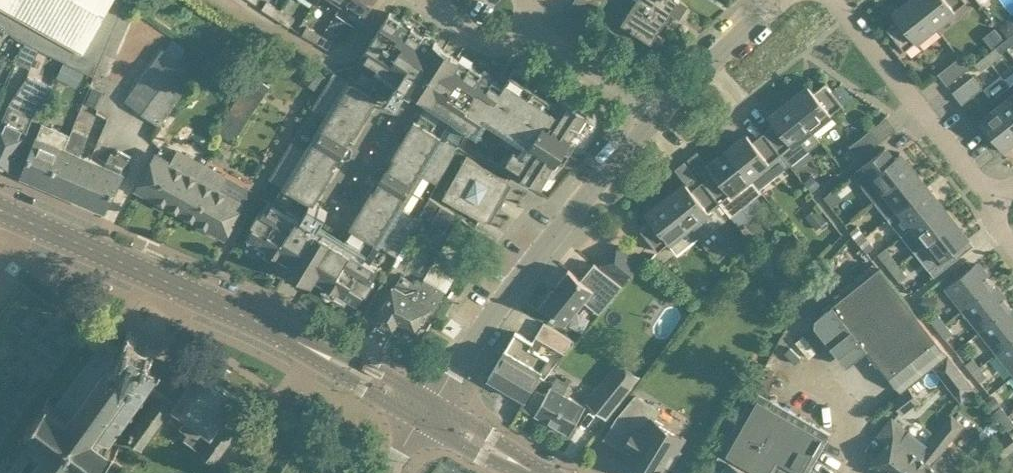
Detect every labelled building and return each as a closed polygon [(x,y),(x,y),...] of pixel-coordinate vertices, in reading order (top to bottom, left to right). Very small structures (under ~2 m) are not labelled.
[(94,76),(96,71),(124,3),(126,0),(0,0),(0,25),(8,31),(25,43),(39,50),(63,61),(94,76)] [(343,2),(337,12),(357,26),(374,0),(345,0),(343,2)] [(670,25),(675,16),(680,19),(689,6),(679,0),(633,0),(636,2),(666,22),(670,25)] [(905,51),(936,26),(915,0),(910,0),(894,13),(899,20),(888,29),(905,51)] [(936,26),(967,1),(966,0),(915,0),(936,26)] [(263,8),(276,17),(281,10),(267,1),(263,8)] [(658,34),(666,22),(636,2),(622,23),(656,45),(662,37),(658,34)] [(134,10),(124,3),(96,71),(106,75),(134,10)] [(295,19),(281,10),(276,17),(290,26),(295,19)] [(477,130),(505,87),(391,12),(347,78),(334,70),(259,195),(269,202),(245,242),(355,308),(379,268),(388,274),(471,126),(477,130)] [(304,34),(318,42),(322,34),(308,26),(304,34)] [(336,42),(322,34),(318,42),(332,49),(336,42)] [(25,43),(15,64),(29,70),(39,50),(25,43)] [(996,46),(985,54),(991,62),(1002,54),(996,46)] [(159,124),(196,75),(163,50),(126,99),(159,124)] [(980,71),(991,62),(985,54),(974,63),(980,71)] [(969,68),(960,56),(938,73),(947,85),(969,68)] [(26,75),(8,103),(1,120),(2,120),(0,123),(0,164),(7,168),(12,159),(15,161),(38,102),(44,105),(52,85),(26,75)] [(253,75),(217,130),(233,140),(269,86),(253,75)] [(983,87),(973,75),(952,91),(962,104),(983,87)] [(809,85),(789,101),(812,129),(843,104),(826,83),(814,92),(809,85)] [(1009,85),(992,98),(998,106),(1012,125),(1012,90),(1009,85)] [(799,139),(812,129),(789,101),(770,116),(775,123),(764,132),(781,153),(790,164),(808,151),(799,139)] [(998,106),(980,120),(1003,148),(1012,140),(1012,125),(998,106)] [(49,186),(70,135),(43,124),(22,175),(49,186)] [(105,165),(93,160),(78,154),(86,134),(86,133),(84,132),(73,128),(70,135),(49,186),(78,198),(105,209),(116,188),(124,173),(123,173),(130,155),(118,150),(116,154),(111,151),(105,165)] [(881,141),(871,129),(849,146),(859,158),(881,141)] [(790,164),(781,153),(764,132),(753,140),(748,134),(728,149),(751,178),(763,168),(772,178),(790,164)] [(858,177),(876,200),(878,198),(915,170),(900,152),(894,157),(886,147),(864,164),(868,169),(858,177)] [(150,164),(137,189),(178,212),(204,165),(176,149),(170,161),(156,153),(150,164)] [(759,188),(728,149),(709,165),(714,172),(703,180),(730,215),(761,192),(758,188),(759,188)] [(511,180),(494,171),(467,156),(444,197),(470,212),(487,222),(488,221),(487,220),(495,206),(500,209),(506,198),(501,195),(509,181),(510,181),(511,180)] [(225,176),(204,165),(178,212),(225,238),(236,218),(245,202),(218,188),(225,176)] [(915,170),(878,198),(892,215),(900,209),(928,187),(915,170)] [(716,226),(730,215),(703,180),(692,189),(686,182),(667,198),(689,226),(699,239),(716,226)] [(913,226),(941,203),(928,187),(900,209),(913,226)] [(689,226),(667,198),(647,213),(653,220),(641,229),(658,251),(689,226)] [(955,220),(941,203),(913,226),(902,235),(915,252),(927,243),(955,220)] [(969,238),(955,220),(927,243),(915,252),(934,276),(959,256),(954,250),(969,238)] [(850,230),(858,241),(865,235),(857,225),(850,230)] [(874,246),(865,235),(858,241),(866,252),(874,246)] [(603,263),(626,282),(641,263),(618,245),(603,263)] [(891,255),(884,262),(892,271),(899,265),(891,255)] [(551,290),(540,303),(565,324),(585,300),(590,293),(596,298),(590,304),(600,312),(622,285),(594,262),(581,278),(569,268),(558,282),(557,281),(553,287),(551,289),(551,290)] [(994,285),(976,263),(948,286),(965,308),(994,285)] [(907,275),(899,265),(892,271),(899,281),(907,275)] [(880,268),(817,317),(816,318),(815,325),(832,346),(833,345),(839,353),(838,354),(847,366),(868,349),(902,392),(934,368),(950,356),(880,268)] [(428,310),(434,314),(447,291),(425,278),(423,281),(417,278),(415,282),(402,274),(393,289),(387,300),(375,320),(379,322),(377,325),(388,331),(390,328),(393,330),(398,321),(411,328),(410,331),(411,334),(415,334),(428,310)] [(1011,307),(994,285),(965,308),(983,330),(1011,307)] [(1011,307),(983,330),(1000,351),(1012,341),(1012,309),(1011,307)] [(931,320),(937,329),(945,323),(939,314),(931,320)] [(574,339),(561,332),(544,322),(536,335),(565,352),(574,339)] [(952,332),(945,323),(937,329),(944,338),(952,332)] [(171,406),(182,391),(162,376),(163,376),(162,373),(156,373),(144,364),(152,351),(157,350),(156,346),(150,348),(132,334),(132,329),(128,329),(128,335),(119,346),(105,336),(105,333),(103,333),(103,336),(97,344),(94,341),(93,344),(95,346),(86,358),(83,356),(82,358),(85,361),(76,373),(72,371),(71,373),(74,375),(65,388),(62,385),(62,387),(64,390),(55,403),(51,401),(49,396),(47,397),(48,401),(30,425),(26,425),(27,428),(30,428),(34,431),(25,443),(23,442),(21,443),(24,446),(15,458),(13,457),(12,458),(13,460),(8,467),(6,467),(6,469),(8,469),(9,472),(88,472),(90,471),(92,472),(97,472),(101,467),(110,472),(123,472),(126,468),(110,455),(114,450),(118,448),(118,446),(114,446),(110,443),(119,431),(122,432),(123,430),(121,428),(130,416),(132,417),(134,415),(132,413),(141,401),(143,402),(145,400),(143,399),(141,398),(148,389),(157,396),(126,438),(140,448),(171,406)] [(516,331),(489,377),(526,399),(543,370),(542,369),(548,358),(531,348),(534,342),(516,331)] [(1000,351),(1012,368),(1012,341),(1000,351)] [(950,356),(938,365),(948,378),(960,369),(950,356)] [(965,363),(973,373),(980,367),(972,357),(965,363)] [(607,417),(632,386),(640,377),(621,362),(614,371),(588,402),(607,417)] [(987,375),(980,367),(973,373),(979,381),(987,375)] [(171,406),(186,417),(180,426),(188,432),(184,438),(201,450),(200,451),(214,462),(237,431),(223,421),(241,398),(199,369),(182,391),(171,406)] [(536,389),(526,406),(537,412),(535,414),(571,434),(586,406),(564,393),(571,381),(566,378),(565,381),(557,376),(552,386),(551,386),(546,395),(536,389)] [(909,387),(892,401),(902,414),(919,400),(909,387)] [(779,467),(790,472),(808,472),(831,433),(756,390),(710,472),(776,472),(779,467)] [(669,426),(655,418),(660,409),(639,396),(619,417),(606,438),(625,449),(627,445),(634,449),(624,465),(637,472),(663,472),(669,463),(673,466),(682,451),(678,448),(681,443),(685,436),(669,426)] [(993,412),(1001,422),(1009,415),(1001,406),(993,412)] [(1009,415),(1001,422),(1008,430),(1012,426),(1012,421),(1009,415)] [(870,465),(872,466),(881,472),(940,472),(930,465),(962,424),(951,416),(928,446),(908,430),(907,431),(891,418),(876,437),(886,444),(871,463),(870,465)] [(991,444),(1001,457),(1012,448),(1012,438),(1008,432),(991,444)]
